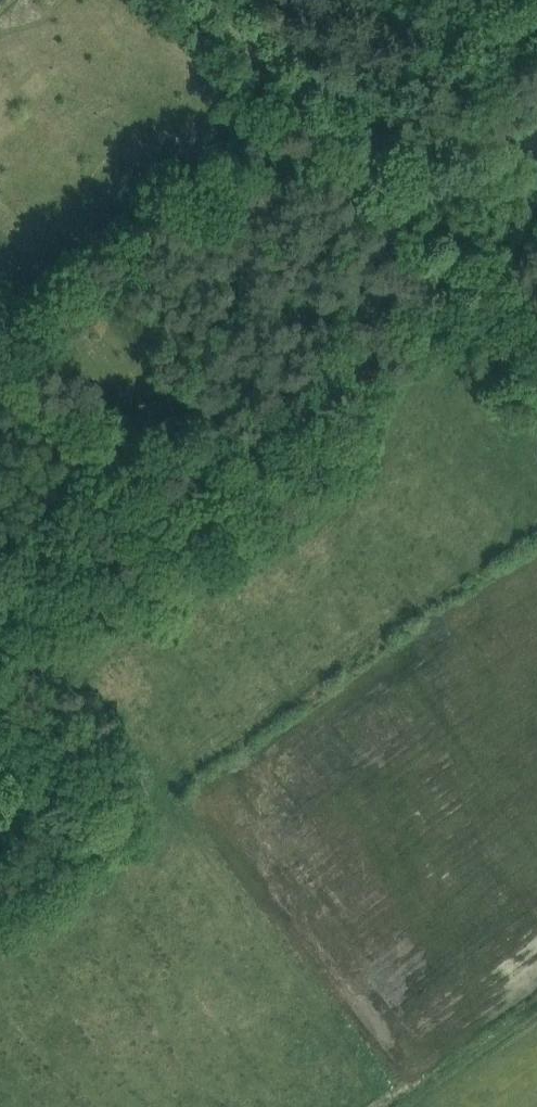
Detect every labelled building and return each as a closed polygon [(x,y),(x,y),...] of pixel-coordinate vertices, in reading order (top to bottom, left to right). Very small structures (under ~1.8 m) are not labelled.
[(38,99),(51,89),(43,79),(31,89),(38,99)] [(11,326),(0,311),(0,335),(11,326)]
